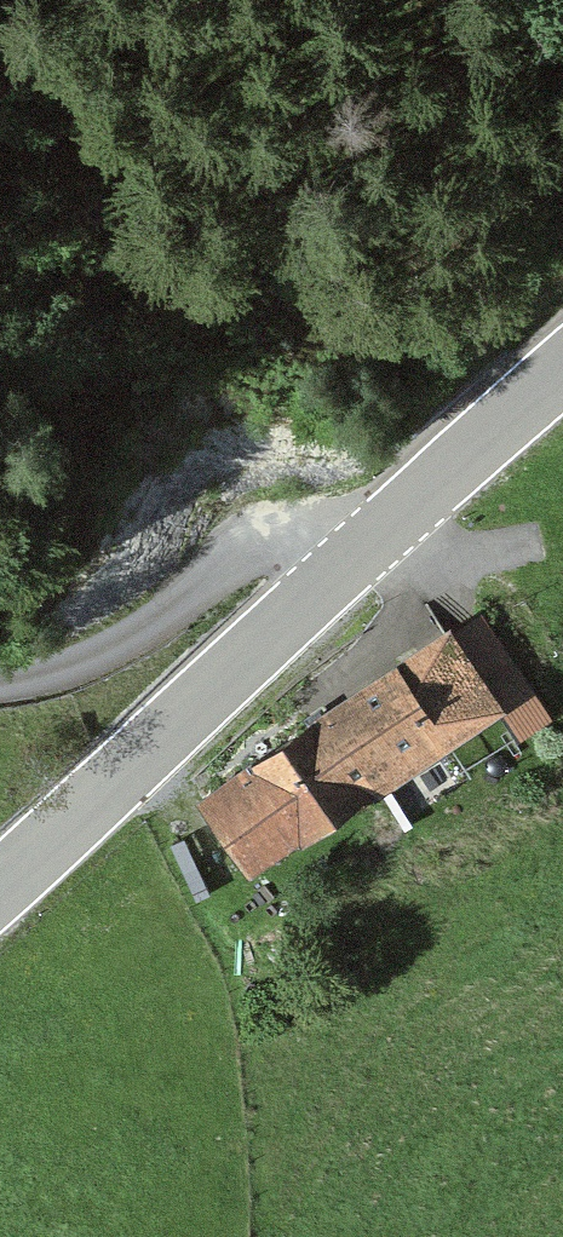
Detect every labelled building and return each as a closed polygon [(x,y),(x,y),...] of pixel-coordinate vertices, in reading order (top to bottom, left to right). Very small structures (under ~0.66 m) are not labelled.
[(449,637),(193,803),(247,886),(503,720),(449,637)]
